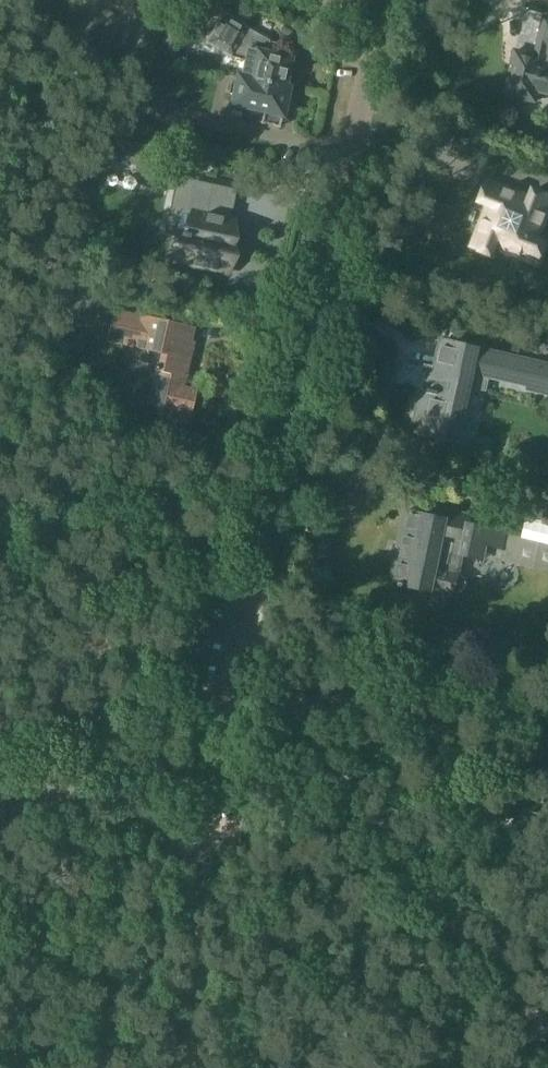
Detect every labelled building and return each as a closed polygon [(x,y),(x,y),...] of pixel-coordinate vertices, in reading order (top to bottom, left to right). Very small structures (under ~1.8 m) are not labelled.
[(534,52),(515,48),(505,93),(535,100),(537,90),(547,93),(547,10),(545,9),(541,29),(539,29),(534,52)] [(230,59),(231,57),(244,60),(241,76),(284,86),(290,58),(277,55),(279,48),(266,45),(267,41),(222,14),(204,44),(230,59)] [(125,56),(143,66),(163,30),(144,20),(131,44),(125,56)] [(171,26),(158,51),(173,60),(187,34),(171,26)] [(164,71),(167,62),(152,59),(150,68),(164,71)] [(284,86),(241,76),(238,75),(235,85),(230,84),(228,95),(233,96),(231,104),(282,115),(288,87),(284,86)] [(181,235),(175,261),(228,273),(234,247),(230,246),(235,220),(231,220),(207,214),(214,185),(195,180),(188,212),(193,213),(188,235),(182,233),(181,235)] [(482,219),(471,247),(492,255),(496,245),(510,250),(509,253),(538,264),(545,243),(535,239),(540,225),(543,226),(547,212),(547,195),(533,189),(529,200),(515,194),(516,192),(487,181),(480,202),(490,205),(484,220),(482,219)] [(137,318),(109,313),(104,341),(131,347),(131,348),(157,353),(154,367),(151,366),(150,371),(153,371),(146,405),(168,409),(166,419),(185,423),(192,390),(179,387),(189,342),(185,341),(188,328),(137,318)] [(463,424),(472,385),(485,388),(487,376),(530,386),(529,389),(547,393),(547,365),(478,349),(479,348),(442,339),(436,368),(422,365),(420,373),(428,374),(426,384),(423,384),(422,390),(417,413),(412,434),(458,444),(463,424)] [(542,524),(546,509),(521,502),(517,517),(542,524)] [(432,590),(442,592),(455,596),(456,593),(458,593),(461,592),(463,591),(465,589),(466,587),(467,584),(466,581),(465,578),(464,576),(462,575),(460,574),(461,572),(459,571),(463,555),(532,571),(533,571),(547,575),(547,545),(539,543),(471,527),(474,514),(440,507),(438,519),(413,513),(406,511),(394,561),(390,580),(397,582),(397,584),(431,592),(432,590)]
